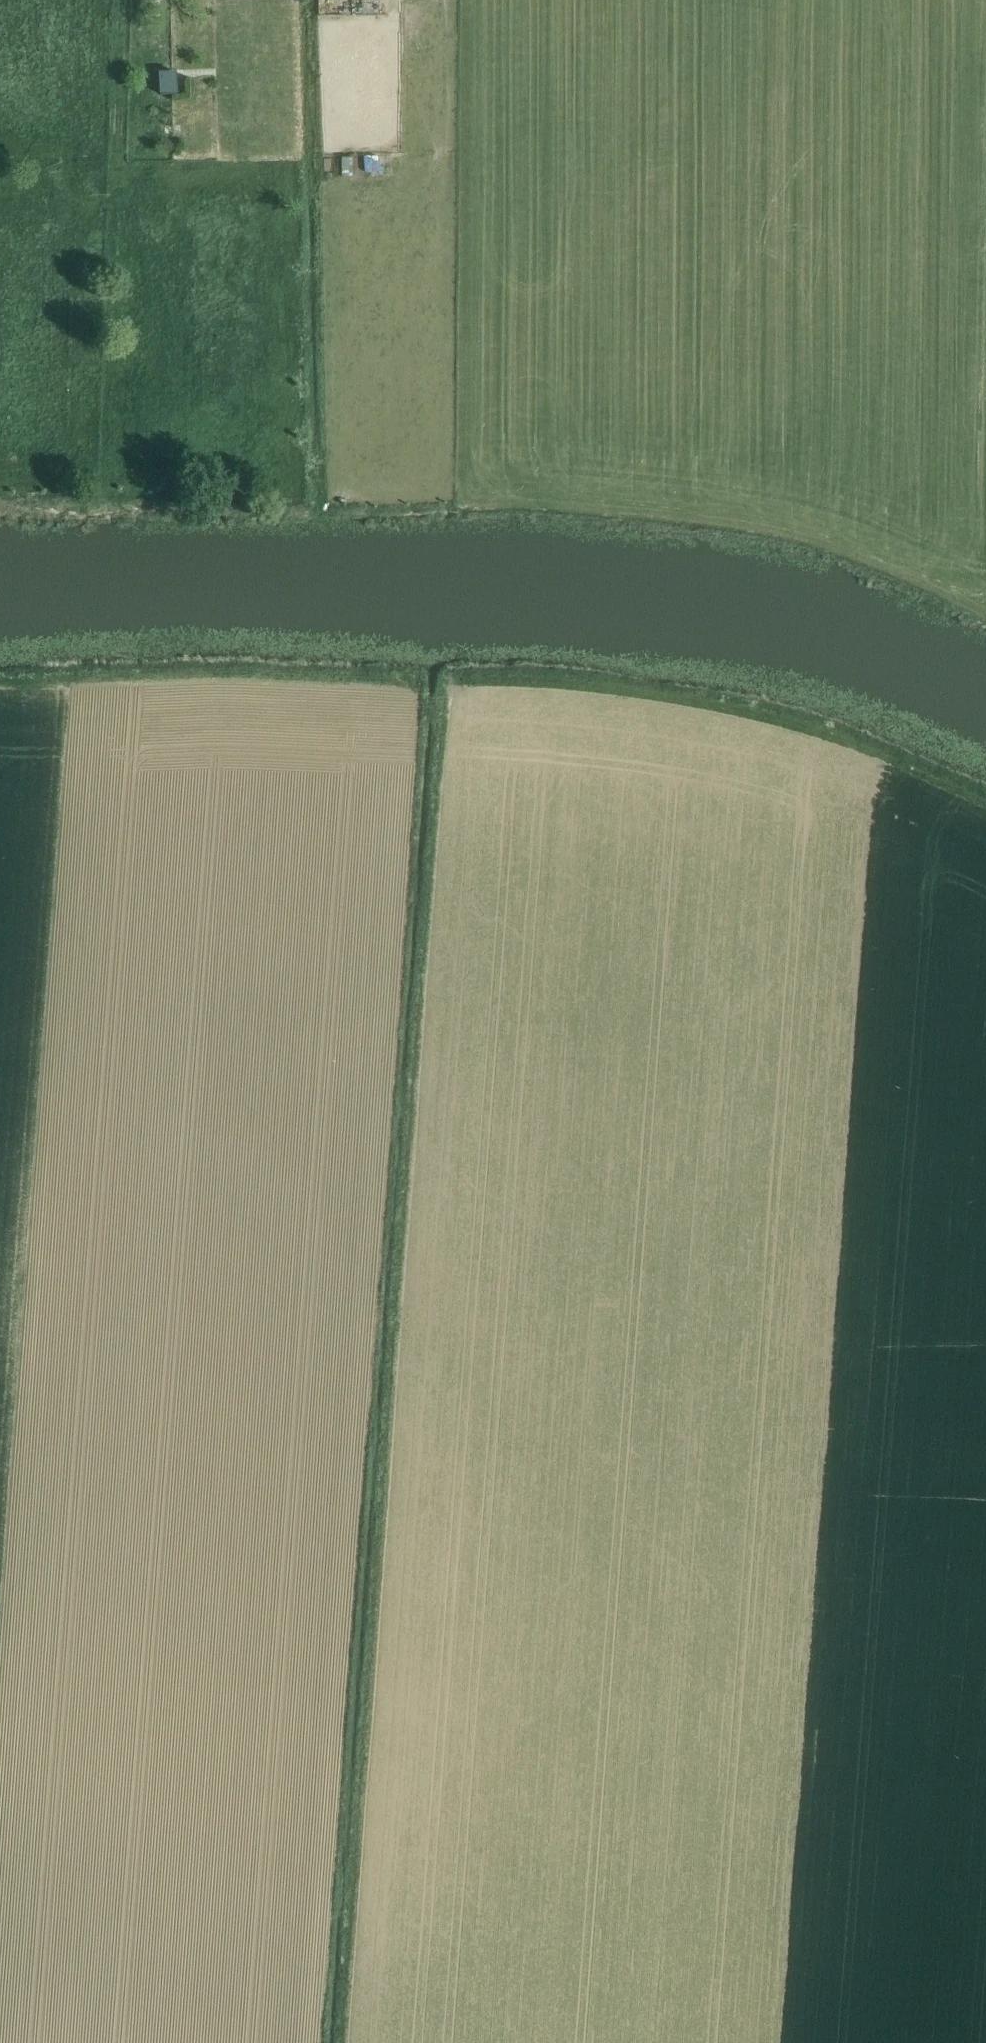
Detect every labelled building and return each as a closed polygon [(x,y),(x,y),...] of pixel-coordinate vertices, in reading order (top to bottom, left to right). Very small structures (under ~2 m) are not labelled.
[(353,156),(343,156),(343,176),(353,176),(353,156)]
